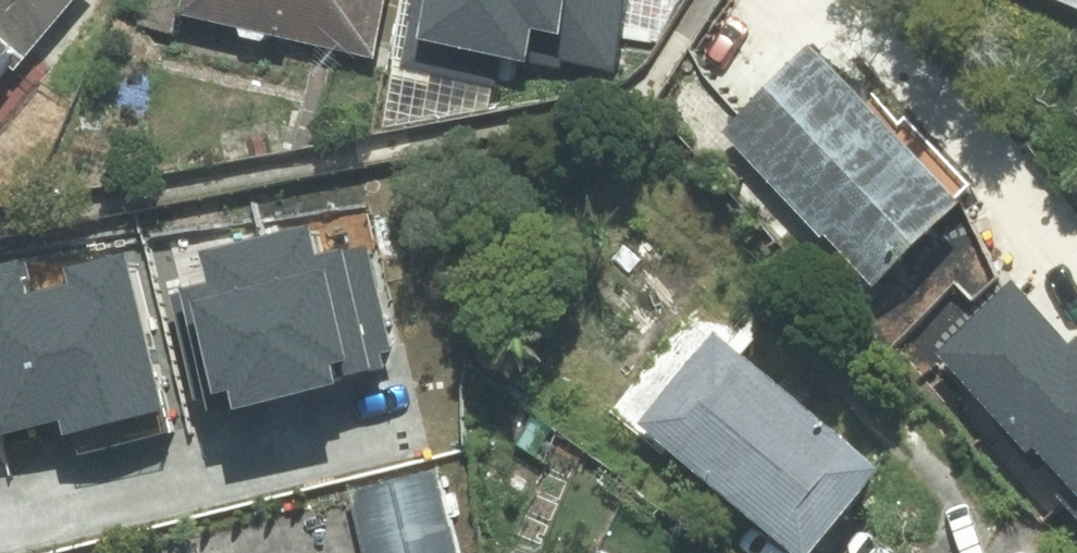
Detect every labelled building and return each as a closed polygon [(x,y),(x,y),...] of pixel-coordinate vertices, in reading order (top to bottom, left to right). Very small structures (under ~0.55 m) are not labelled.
[(63,0),(0,0),(0,76),(63,0)] [(377,0),(183,0),(181,12),(367,49),(377,0)] [(405,65),(494,81),(499,54),(609,74),(623,0),(417,0),(405,65)] [(864,108),(809,50),(723,132),(821,233),(826,228),(873,277),(968,185),(904,119),(900,126),(874,99),(864,108)] [(324,205),(180,240),(187,268),(166,273),(197,401),(224,394),(229,412),(335,386),(331,370),(343,359),(350,388),(410,373),(374,229),(332,239),(324,205)] [(0,267),(0,402),(7,431),(55,419),(61,443),(171,416),(131,253),(78,266),(82,285),(27,298),(18,262),(0,267)] [(939,355),(1076,506),(1076,338),(1066,348),(1012,289),(939,355)] [(793,552),(808,552),(877,469),(740,358),(756,339),(703,295),(612,406),(793,552)] [(432,477),(354,495),(367,552),(453,552),(432,477)]
